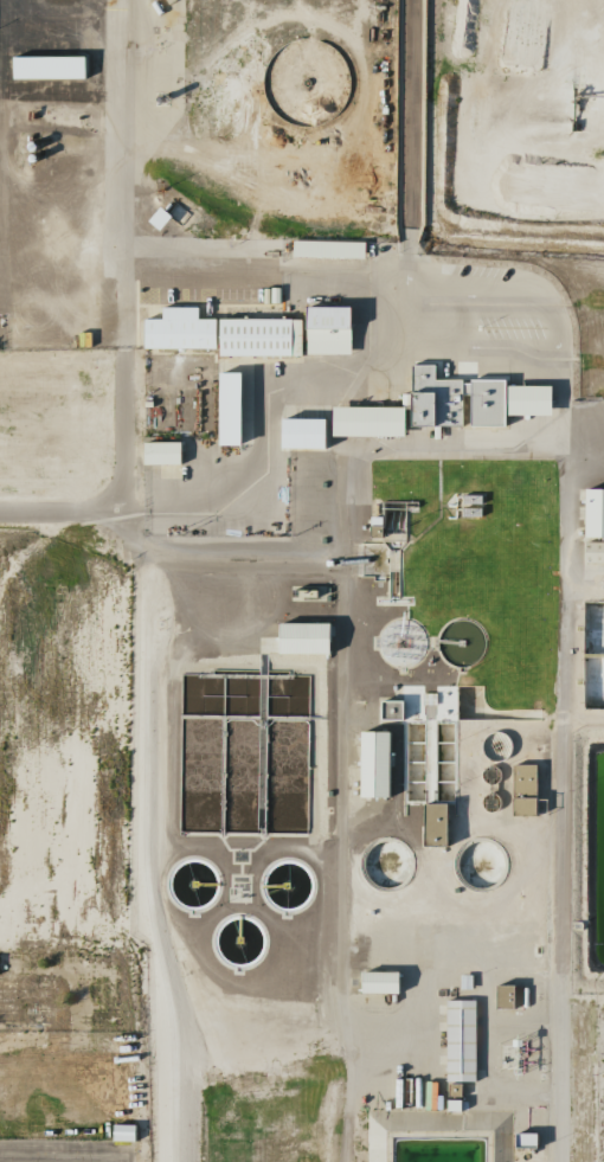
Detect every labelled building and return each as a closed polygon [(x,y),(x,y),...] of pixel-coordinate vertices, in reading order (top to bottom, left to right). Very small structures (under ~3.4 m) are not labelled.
[(86,79),(86,57),(9,57),(9,79),(86,79)] [(363,242),(290,240),(290,257),(363,259),(363,242)] [(140,349),(215,349),(215,356),(301,357),(301,355),(348,355),(348,307),(300,307),(300,320),(197,319),(197,308),(159,307),(159,319),(140,319),(140,349)] [(403,426),(460,426),(460,395),(467,395),(467,426),(503,426),(503,416),(548,416),(548,382),(434,382),(434,365),(408,365),(408,394),(403,394),(403,426)] [(214,446),(236,446),(237,373),(215,373),(214,446)] [(401,437),(401,408),(329,407),(328,437),(401,437)] [(276,449),(320,450),(320,420),(276,419),(276,449)] [(140,443),(141,466),(181,465),(180,442),(140,443)] [(579,487),(578,536),(603,537),(603,488),(579,487)] [(603,562),(603,542),(580,541),(580,561),(603,562)] [(273,653),(329,654),(329,623),(274,622),(273,653)] [(400,720),(400,700),(377,700),(377,720),(400,720)] [(392,732),(356,731),(354,797),(391,797),(392,732)] [(511,814),(534,815),(535,765),(512,764),(511,814)] [(356,992),(394,993),(395,972),(357,971),(356,992)] [(513,1009),(513,985),(493,985),(493,1008),(513,1009)] [(474,1081),(473,1000),(444,1000),(444,1082),(474,1081)] [(109,1141),(135,1141),(136,1125),(109,1124),(109,1141)]
